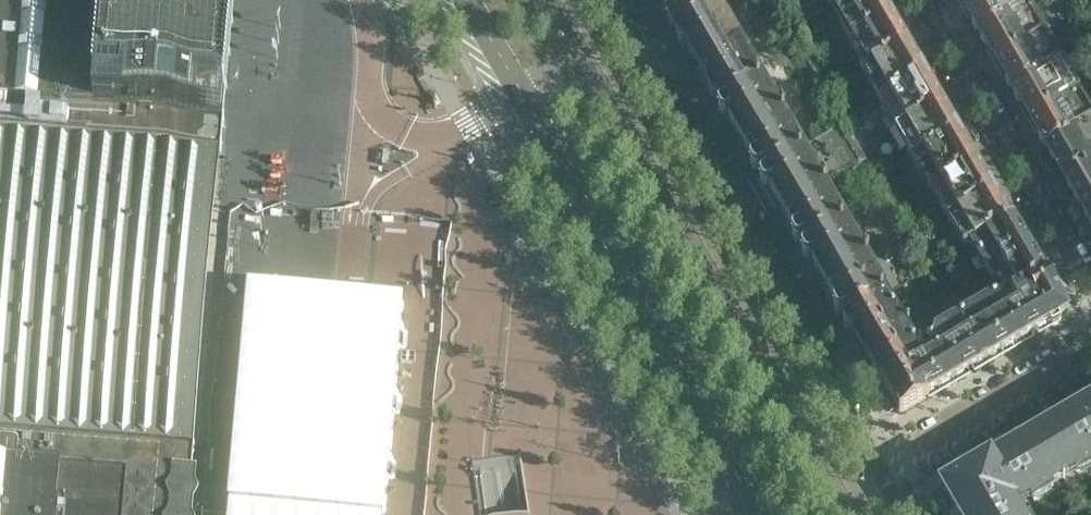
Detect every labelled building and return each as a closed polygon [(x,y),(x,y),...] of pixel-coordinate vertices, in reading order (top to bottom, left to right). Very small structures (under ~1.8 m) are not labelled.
[(182,513),(185,479),(185,478),(204,262),(228,0),(0,0),(0,514),(182,514),(182,513)] [(710,0),(657,0),(658,2),(659,2),(661,5),(660,6),(677,34),(716,11),(710,0)] [(837,9),(852,0),(832,0),(837,9)] [(881,0),(852,0),(837,9),(844,22),(840,24),(858,56),(863,53),(870,67),(907,45),(906,43),(907,39),(902,31),(899,30),(881,0)] [(1021,0),(977,0),(964,8),(973,22),(972,26),(975,32),(979,33),(981,36),(1026,9),(1021,0)] [(1075,4),(1068,8),(1074,19),(1082,15),(1075,4)] [(782,20),(775,7),(765,13),(772,25),(782,20)] [(1043,38),(1026,9),(981,36),(981,37),(980,40),(984,46),(987,47),(997,64),(1043,38)] [(742,43),(733,27),(728,30),(716,11),(677,34),(697,69),(742,43)] [(790,32),(782,20),(772,25),(780,38),(790,32)] [(1059,66),(1043,38),(997,64),(1006,80),(1005,83),(1009,89),(1012,90),(1014,93),(1059,66)] [(758,82),(746,62),(751,59),(742,43),(697,69),(718,105),(758,82)] [(933,89),(916,59),(917,56),(912,48),(908,47),(907,45),(870,67),(867,69),(878,89),(874,91),(879,101),(885,110),(889,107),(901,127),(942,104),(940,102),(942,98),(937,90),(933,89)] [(1076,94),(1059,66),(1014,93),(1014,94),(1013,98),(1017,104),(1021,105),(1030,121),(1076,94)] [(834,201),(825,185),(816,169),(811,172),(788,133),(793,130),(774,98),(769,101),(758,82),(718,105),(741,144),(742,144),(744,148),(761,179),(760,183),(764,190),(767,191),(768,190),(776,203),(777,203),(778,206),(777,206),(783,215),(784,215),(786,219),(785,219),(793,233),(792,234),(792,238),(795,245),(799,246),(800,245),(803,250),(802,251),(801,254),(805,261),(809,262),(810,262),(825,287),(827,291),(835,305),(834,306),(833,309),(837,316),(841,317),(842,316),(843,318),(882,295),(871,275),(876,273),(867,256),(857,240),(852,243),(829,204),(834,201)] [(1076,94),(1030,121),(1039,137),(1038,140),(1042,146),(1046,147),(1047,149),(1090,123),(1090,121),(1076,94)] [(967,148),(950,118),(951,115),(947,107),(943,106),(942,104),(901,127),(913,148),(908,150),(919,169),(924,166),(935,186),(976,163),(975,160),(976,157),(971,149),(967,148)] [(1047,149),(1063,178),(1090,161),(1090,123),(1047,149)] [(1063,178),(1090,225),(1090,161),(1063,178)] [(1002,207),(984,177),(986,174),(981,166),(977,165),(976,163),(935,186),(947,206),(943,209),(948,219),(953,228),(958,225),(970,246),(973,244),(1013,221),(1006,208),(1002,207)] [(1046,276),(1020,233),(1013,221),(973,244),(990,273),(999,288),(1002,288),(1007,297),(1009,301),(1014,298),(1047,279),(1046,276)] [(951,279),(941,263),(929,270),(938,286),(951,279)] [(1068,314),(1057,295),(1059,294),(1048,275),(1046,276),(1047,279),(1014,298),(1035,333),(1068,314)] [(989,290),(981,278),(973,283),(980,295),(989,290)] [(955,287),(951,279),(938,286),(943,295),(955,287)] [(980,295),(973,283),(965,288),(972,300),(980,295)] [(903,330),(882,295),(843,318),(845,322),(844,323),(843,326),(847,333),(851,334),(852,333),(863,353),(903,330)] [(1035,333),(1014,298),(1009,301),(1007,297),(980,313),(1003,352),(1035,333)] [(940,319),(932,307),(924,311),(931,324),(940,319)] [(931,324),(924,311),(916,316),(923,329),(931,324)] [(1003,352),(980,313),(947,332),(970,371),(1003,352)] [(924,366),(920,359),(903,330),(863,353),(866,357),(868,360),(867,360),(875,373),(874,373),(873,377),(877,384),(880,385),(881,384),(884,389),(924,366)] [(970,371),(947,332),(934,340),(932,347),(934,351),(920,359),(924,366),(938,390),(970,371)] [(926,397),(938,390),(924,366),(884,389),(887,394),(889,393),(891,396),(889,397),(898,413),(899,415),(927,398),(926,397)] [(1087,400),(1089,403),(1070,414),(1090,451),(1090,398),(1087,400)] [(1070,414),(1051,425),(1049,422),(1039,429),(1040,431),(1037,433),(1063,476),(1073,470),(1076,475),(1090,466),(1090,451),(1070,414)] [(1063,476),(1037,433),(1034,435),(1033,432),(1022,438),(1023,441),(1006,451),(1034,500),(1053,489),(1050,484),(1063,476)] [(1006,451),(985,463),(984,460),(973,467),(975,469),(972,471),(998,514),(1015,514),(1013,505),(1029,496),(1032,501),(1034,500),(1006,451)] [(972,471),(942,488),(943,491),(946,489),(949,494),(946,495),(958,514),(998,514),(972,471)] [(1080,506),(1072,511),(1074,514),(1085,514),(1080,506)]
